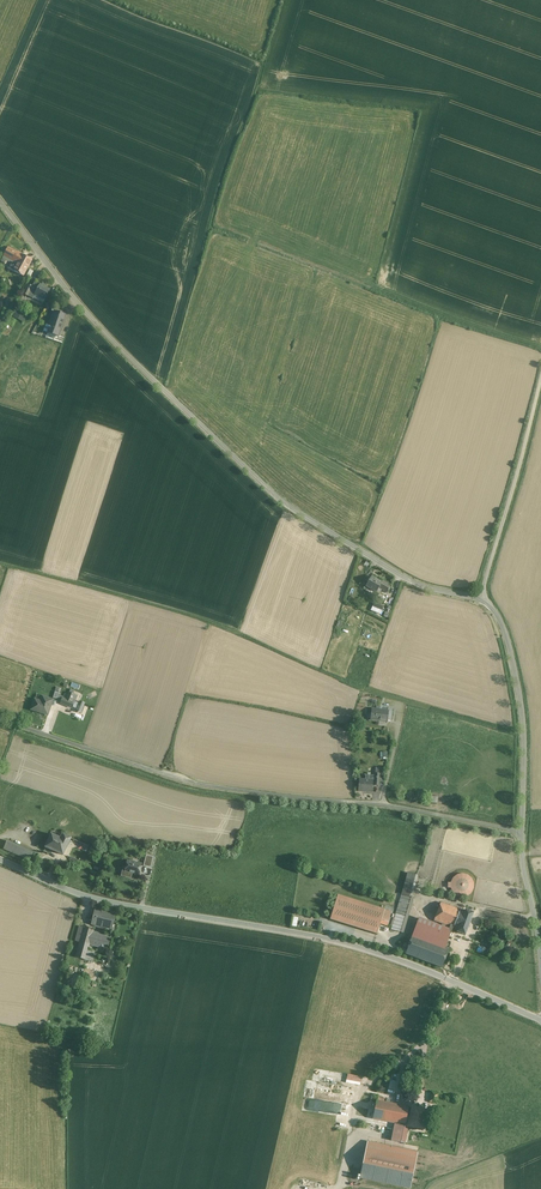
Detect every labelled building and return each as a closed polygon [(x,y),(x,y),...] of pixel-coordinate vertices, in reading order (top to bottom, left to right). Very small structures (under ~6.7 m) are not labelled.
[(17,252),(8,248),(4,256),(13,260),(17,252)] [(17,252),(13,260),(17,263),(21,255),(17,252)] [(17,263),(12,271),(22,277),(30,261),(21,255),(17,263)] [(50,290),(35,282),(32,287),(33,287),(28,296),(33,299),(35,295),(45,299),(50,290)] [(28,284),(23,294),(28,296),(33,287),(32,287),(28,284)] [(26,316),(17,311),(14,317),(23,322),(26,316)] [(66,315),(55,311),(47,333),(52,335),(59,337),(59,336),(66,315)] [(59,337),(52,335),(51,338),(49,337),(49,339),(62,343),(64,337),(59,336),(59,337)] [(372,577),(366,586),(376,592),(379,588),(382,583),(372,577)] [(391,586),(383,581),(382,583),(379,588),(387,592),(391,586)] [(67,700),(63,698),(61,704),(72,708),(77,696),(69,693),(67,700)] [(43,702),(35,700),(31,710),(48,715),(53,700),(45,697),(43,702)] [(80,702),(76,711),(81,713),(85,703),(80,702)] [(388,711),(373,711),(373,722),(388,722),(388,721),(388,711)] [(373,780),(359,779),(358,791),(372,792),(373,785),(373,780)] [(61,838),(51,834),(45,847),(63,855),(71,839),(64,835),(63,837),(61,837),(61,838)] [(28,850),(7,841),(4,849),(25,858),(28,850)] [(35,853),(28,850),(25,858),(32,861),(35,853)] [(142,864),(128,861),(125,872),(139,875),(142,864)] [(418,876),(408,873),(402,894),(411,897),(412,897),(418,876)] [(452,882),(449,882),(449,895),(473,895),(473,875),(452,875),(452,882)] [(385,910),(338,895),(330,919),(377,934),(382,919),(385,910)] [(400,898),(391,930),(401,933),(410,901),(400,898)] [(460,910),(441,903),(434,921),(442,924),(453,928),(460,910)] [(108,912),(95,909),(91,924),(112,929),(116,913),(108,911),(108,912)] [(391,912),(385,910),(382,919),(388,921),(391,912)] [(465,912),(460,910),(453,928),(458,930),(457,932),(465,935),(474,913),(466,910),(465,912)] [(441,927),(419,919),(405,954),(442,968),(449,949),(445,948),(453,928),(442,924),(441,927)] [(94,931),(79,926),(76,941),(80,942),(76,957),(102,964),(106,949),(109,937),(93,933),(94,931)] [(509,949),(516,938),(511,936),(505,947),(509,949)] [(83,976),(72,974),(70,980),(82,983),(83,976)] [(347,1074),(346,1080),(361,1082),(362,1077),(347,1074)] [(439,1093),(432,1092),(429,1102),(437,1103),(439,1093)] [(409,1107),(376,1100),(373,1119),(395,1123),(405,1125),(409,1107)] [(427,1110),(412,1107),(412,1108),(409,1107),(405,1125),(408,1126),(412,1127),(423,1130),(427,1110)] [(405,1125),(395,1123),(392,1140),(404,1143),(408,1126),(405,1125)] [(418,1151),(368,1141),(360,1179),(410,1188),(418,1151)]
